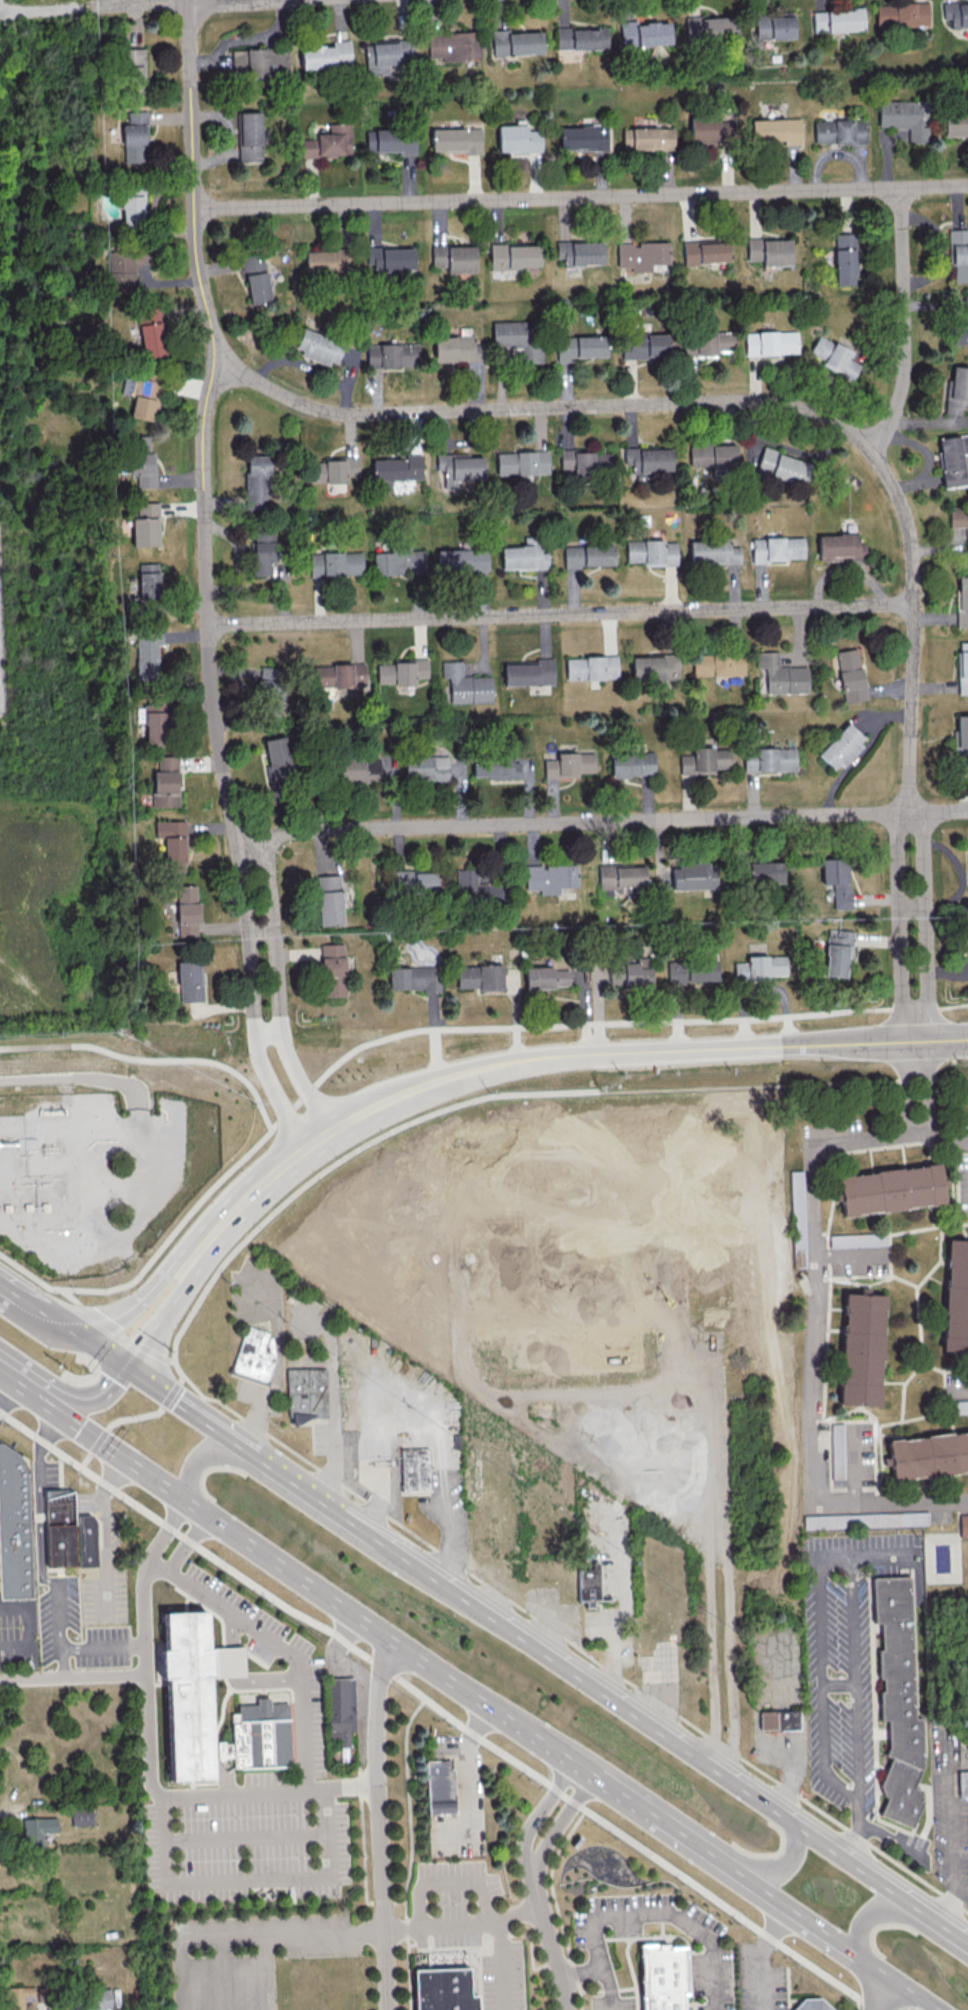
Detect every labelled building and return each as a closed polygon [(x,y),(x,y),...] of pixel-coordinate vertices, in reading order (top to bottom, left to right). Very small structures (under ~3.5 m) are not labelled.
[(942,2),(943,19),(951,18),(951,26),(967,25),(967,1),(942,2)] [(928,26),(928,3),(875,4),(876,26),(928,26)] [(812,10),(813,32),(864,30),(864,8),(812,10)] [(755,16),(755,39),(793,38),(793,11),(781,12),(781,16),(755,16)] [(686,40),(735,38),(734,16),(685,18),(686,40)] [(669,22),(635,23),(635,20),(619,21),(620,46),(670,43),(669,22)] [(555,28),(556,50),(607,49),(606,27),(555,28)] [(541,31),(508,32),(507,29),(491,30),(492,55),(542,53),(541,31)] [(428,57),(442,57),(442,60),(479,60),(478,32),(427,33),(428,57)] [(301,68),(351,66),(350,39),(332,40),(332,44),(300,46),(301,68)] [(124,83),(145,82),(144,48),(123,49),(124,83)] [(879,101),(879,128),(909,127),(909,143),(928,143),(928,126),(923,126),(923,111),(926,111),(926,100),(879,101)] [(145,110),(128,110),(128,124),(122,124),(123,162),(147,162),(145,110)] [(967,135),(967,110),(943,111),(944,136),(967,135)] [(239,112),(240,162),(262,161),(261,112),(239,112)] [(735,122),(719,121),(719,119),(691,118),(690,142),(722,143),(722,138),(734,138),(735,122)] [(801,118),(751,119),(752,140),(785,140),(785,145),(801,144),(801,118)] [(867,120),(815,121),(816,144),(868,143),(867,120)] [(302,138),(302,156),(351,156),(351,123),(329,124),(329,133),(316,133),(317,138),(302,138)] [(497,125),(498,152),(541,151),(541,130),(526,130),(526,124),(497,125)] [(561,127),(561,150),(607,149),(607,126),(561,127)] [(432,151),(465,151),(465,154),(481,154),(480,128),(431,129),(432,151)] [(674,128),(632,128),(632,150),(674,149),(674,128)] [(376,130),(376,153),(415,152),(415,129),(376,130)] [(374,150),(374,130),(366,130),(367,151),(374,150)] [(145,227),(145,187),(121,187),(122,227),(145,227)] [(949,229),(949,264),(955,264),(955,282),(967,281),(967,229),(949,229)] [(857,284),(856,232),(836,233),(837,285),(857,284)] [(747,239),(748,261),(763,260),(763,265),(792,265),(791,238),(747,239)] [(730,262),(729,240),(684,241),(684,264),(730,262)] [(603,265),(603,242),(557,242),(557,258),(564,258),(564,266),(603,265)] [(669,264),(669,242),(639,242),(639,243),(617,244),(618,267),(631,267),(631,272),(651,271),(651,264),(669,264)] [(540,267),(540,243),(490,244),(490,268),(540,267)] [(447,273),(476,272),(475,244),(431,245),(432,267),(447,266),(447,273)] [(413,247),(366,248),(367,264),(374,264),(374,270),(414,269),(413,247)] [(150,265),(150,250),(109,250),(109,293),(136,293),(136,266),(150,265)] [(305,252),(306,276),(346,274),(345,250),(305,252)] [(270,300),(263,252),(241,256),(249,304),(270,300)] [(964,294),(964,323),(951,324),(951,345),(965,344),(965,337),(967,337),(967,294),(964,294)] [(138,308),(145,359),(168,356),(161,311),(160,305),(138,308)] [(493,321),(494,348),(523,347),(523,363),(543,363),(542,337),(535,337),(535,321),(493,321)] [(294,350),(335,367),(345,343),(304,326),(294,350)] [(734,351),(734,331),(696,330),(696,338),(684,338),(684,356),(718,357),(718,350),(734,351)] [(799,353),(798,331),(746,332),(747,354),(799,353)] [(623,358),(669,357),(668,334),(623,335),(623,358)] [(850,359),(854,351),(819,334),(809,356),(854,378),(861,364),(850,359)] [(479,345),(474,345),(474,335),(434,336),(435,362),(480,360),(479,345)] [(574,357),(608,356),(607,335),(557,336),(558,362),(574,362),(574,357)] [(419,343),(367,344),(367,367),(419,366),(419,343)] [(952,367),(951,398),(946,398),(945,413),(962,414),(962,408),(967,408),(967,367),(952,367)] [(148,371),(147,378),(137,377),(131,417),(155,423),(164,383),(165,375),(148,371)] [(966,485),(963,453),(967,452),(967,434),(938,437),(944,487),(966,485)] [(737,444),(690,445),(691,467),(738,466),(737,444)] [(672,448),(625,448),(625,465),(633,464),(633,472),(672,471),(672,448)] [(812,462),(763,448),(757,471),(805,485),(812,462)] [(497,475),(549,473),(549,450),(497,452),(497,475)] [(612,474),(612,450),(561,451),(561,468),(574,468),(574,475),(612,474)] [(137,487),(156,487),(154,453),(129,454),(130,474),(136,473),(137,487)] [(406,459),(373,460),(374,491),(392,491),(392,479),(422,479),(422,454),(406,454),(406,459)] [(436,471),(445,470),(445,479),(484,478),(483,454),(436,455),(436,471)] [(269,510),(269,455),(246,455),(246,510),(269,510)] [(358,474),(358,458),(308,460),(308,482),(347,482),(347,474),(358,474)] [(131,518),(132,546),(159,545),(157,502),(136,503),(137,517),(131,518)] [(967,556),(967,509),(950,509),(950,527),(966,527),(966,556),(967,556)] [(252,575),(270,576),(271,563),(275,563),(276,532),(253,531),(252,575)] [(819,535),(819,560),(866,559),(866,543),(859,543),(859,534),(819,535)] [(805,560),(805,537),(753,538),(753,561),(805,560)] [(690,539),(691,563),(741,562),(741,546),(731,546),(731,538),(690,539)] [(678,540),(627,541),(627,562),(644,562),(644,566),(678,565),(678,540)] [(549,568),(548,552),(542,552),(541,544),(501,546),(502,570),(549,568)] [(564,546),(565,567),(614,566),(614,544),(564,546)] [(437,550),(438,572),(488,570),(488,548),(437,550)] [(374,575),(425,574),(424,549),(411,550),(411,549),(373,550),(374,575)] [(310,576),(363,575),(362,551),(310,553),(310,576)] [(159,563),(138,563),(139,607),(159,607),(159,563)] [(957,576),(958,627),(967,627),(967,576),(957,576)] [(158,644),(163,644),(162,628),(136,629),(137,679),(159,679),(158,644)] [(959,693),(967,693),(967,642),(958,642),(959,693)] [(844,703),(867,699),(859,648),(836,651),(844,703)] [(758,652),(758,668),(766,668),(767,693),(809,692),(808,666),(779,667),(779,651),(758,652)] [(693,676),(745,675),(744,653),(693,654),(693,676)] [(679,654),(632,655),(632,680),(680,679),(679,654)] [(566,657),(566,680),(618,678),(618,656),(566,657)] [(428,677),(428,658),(394,658),(394,663),(377,664),(378,685),(415,684),(415,677),(428,677)] [(505,685),(554,684),(554,660),(504,661),(505,685)] [(450,703),(492,702),(492,676),(463,676),(462,661),(442,661),(442,677),(450,677),(450,703)] [(365,663),(313,665),(314,687),(366,686),(365,663)] [(284,668),(261,667),(260,695),(282,695),(284,668)] [(145,744),(170,743),(169,701),(144,703),(145,744)] [(955,715),(956,757),(967,757),(967,715),(955,715)] [(836,771),(866,739),(848,722),(818,754),(836,771)] [(264,739),(269,786),(291,784),(286,736),(264,739)] [(714,773),(714,769),(732,768),(731,746),(693,747),(693,754),(680,755),(680,774),(714,773)] [(796,748),(756,748),(756,759),(744,759),(744,772),(796,771),(796,748)] [(595,752),(557,753),(557,759),(544,759),(545,778),(579,777),(579,772),(595,772),(595,752)] [(612,777),(655,775),(654,753),(611,754),(612,777)] [(448,781),(449,756),(405,755),(404,780),(448,781)] [(520,776),(519,756),(472,759),(473,779),(520,776)] [(157,757),(158,771),(152,771),(153,807),(178,806),(177,757),(157,757)] [(336,781),(379,781),(379,759),(335,759),(336,781)] [(185,820),(155,821),(155,836),(164,836),(164,872),(186,872),(185,820)] [(822,884),(833,884),(834,909),(850,908),(849,857),(821,858),(822,884)] [(783,861),(750,862),(750,883),(783,883),(783,861)] [(672,889),(716,889),(716,862),(679,863),(679,868),(672,868),(672,889)] [(578,886),(577,864),(541,865),(525,865),(526,890),(539,889),(539,894),(558,894),(558,887),(578,886)] [(645,865),(599,866),(600,890),(645,890),(645,865)] [(456,868),(456,885),(463,885),(463,902),(495,902),(495,896),(490,896),(490,889),(489,889),(489,883),(477,883),(476,868),(456,868)] [(436,870),(391,871),(391,895),(436,894),(436,870)] [(342,924),(340,875),(316,876),(318,925),(342,924)] [(198,884),(177,885),(177,935),(198,935),(198,884)] [(853,930),(827,930),(826,976),(846,977),(847,953),(852,953),(853,930)] [(321,944),(323,996),(345,995),(344,943),(321,944)] [(786,955),(747,955),(747,962),(735,962),(735,977),(786,977),(786,955)] [(178,1002),(203,1001),(201,956),(177,957),(178,1002)] [(652,985),(650,957),(636,958),(636,962),(624,963),(625,986),(652,985)] [(717,981),(717,959),(668,960),(668,982),(717,981)] [(457,989),(502,988),(502,965),(457,965),(457,989)] [(623,983),(623,965),(613,965),(613,978),(610,978),(610,983),(623,983)] [(388,989),(440,990),(440,967),(389,966),(388,989)] [(525,967),(526,987),(583,986),(583,967),(567,967),(567,966),(525,967)] [(837,1175),(841,1215),(943,1204),(941,1187),(944,1186),(941,1164),(837,1175)] [(885,1232),(829,1234),(829,1247),(885,1246),(885,1232)] [(945,1239),(943,1351),(967,1352),(967,1240),(945,1239)] [(878,1405),(883,1294),(867,1294),(868,1288),(861,1288),(860,1293),(843,1292),(839,1404),(878,1405)] [(248,1327),(272,1335),(270,1339),(274,1339),(278,1362),(269,1389),(231,1376),(248,1327)] [(327,1370),(329,1420),(314,1420),(296,1430),(295,1417),(291,1417),(289,1371),(327,1370)] [(953,1400),(953,1413),(967,1413),(967,1400),(953,1400)] [(844,1479),(843,1423),(830,1423),(831,1479),(844,1479)] [(967,1472),(967,1432),(887,1438),(890,1478),(967,1472)] [(33,1599),(0,1600),(0,1445),(3,1445),(23,1459),(29,1469),(33,1599)] [(430,1449),(432,1489),(404,1490),(402,1450),(430,1449)] [(49,1567),(45,1490),(74,1489),(75,1516),(91,1515),(97,1521),(99,1565),(49,1567)] [(803,1515),(803,1529),(927,1525),(927,1511),(803,1515)] [(958,1514),(959,1538),(967,1537),(967,1514),(958,1514)] [(592,1608),(592,1599),(598,1599),(597,1562),(577,1562),(578,1601),(584,1601),(584,1608),(592,1608)] [(913,1579),(919,1720),(925,1720),(927,1771),(918,1789),(927,1792),(923,1797),(927,1798),(924,1803),(927,1803),(915,1829),(884,1815),(891,1799),(886,1786),(895,1759),(887,1756),(892,1749),(891,1720),(882,1721),(881,1693),(888,1693),(887,1677),(881,1678),(879,1651),(886,1651),(885,1624),(877,1624),(875,1580),(913,1579)] [(165,1611),(167,1648),(163,1649),(165,1679),(168,1678),(172,1780),(215,1778),(211,1675),(214,1675),(213,1647),(209,1648),(208,1610),(165,1611)] [(213,1647),(236,1646),(245,1646),(247,1674),(237,1674),(214,1675),(213,1647)] [(330,1680),(355,1679),(357,1733),(352,1733),(353,1749),(341,1749),(340,1738),(333,1739),(330,1680)] [(295,1766),(237,1769),(229,1771),(222,1761),(221,1743),(235,1742),(234,1712),(242,1712),(241,1705),(261,1704),(261,1697),(272,1697),(272,1703),(292,1702),(295,1766)] [(763,1731),(763,1712),(803,1712),(803,1732),(778,1733),(778,1731),(763,1731)] [(428,1760),(451,1759),(451,1768),(455,1768),(457,1813),(429,1814),(428,1760)] [(958,1770),(958,1797),(967,1797),(967,1770),(958,1770)] [(92,1824),(91,1806),(71,1807),(71,1825),(92,1824)] [(22,1818),(23,1848),(42,1848),(42,1832),(56,1832),(56,1817),(22,1818)] [(685,1994),(686,2009),(643,2009),(641,1945),(671,1943),(671,1949),(687,1948),(689,1994),(685,1994)] [(476,1996),(477,2009),(415,2009),(413,1969),(468,1967),(469,1996),(476,1996)] [(6,1986),(6,2009),(24,2009),(23,2001),(34,2001),(33,1986),(6,1986)] [(90,1989),(90,2009),(111,2009),(111,1989),(90,1989)] [(837,2009),(791,2009),(804,1997),(823,1996),(837,2009)]
